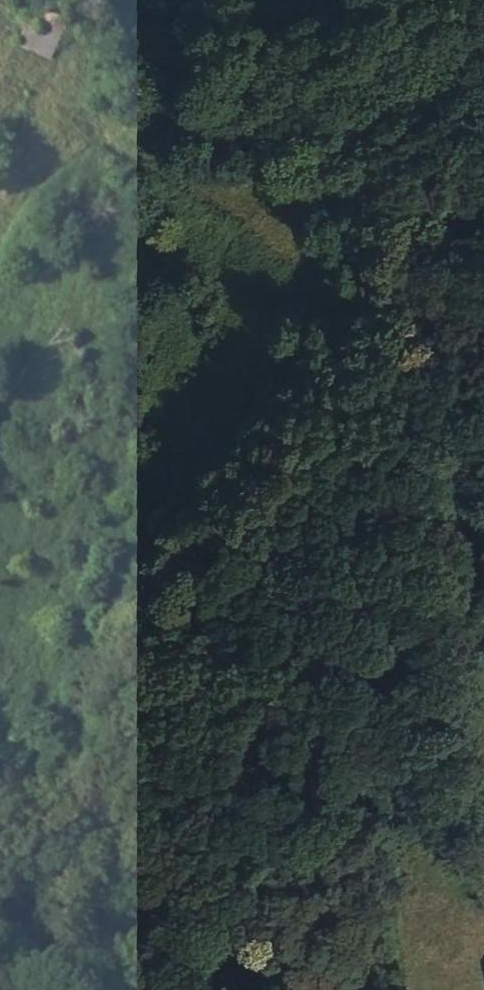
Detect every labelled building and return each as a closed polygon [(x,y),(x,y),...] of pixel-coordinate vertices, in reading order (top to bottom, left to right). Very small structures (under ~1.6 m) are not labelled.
[(244,693),(234,697),(237,705),(246,702),(244,693)]
